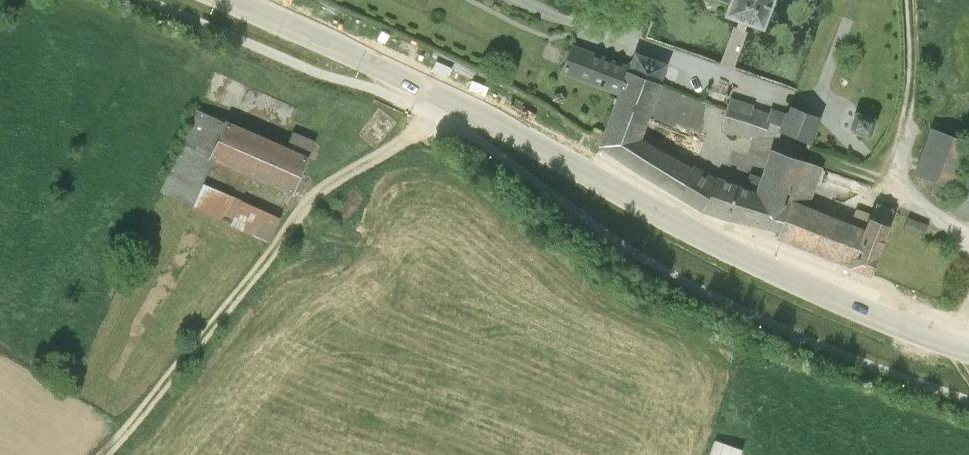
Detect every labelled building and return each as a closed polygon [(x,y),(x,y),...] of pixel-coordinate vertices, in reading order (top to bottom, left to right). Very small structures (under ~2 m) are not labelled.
[(726,15),(730,23),(744,27),(739,40),(780,55),(800,0),(732,0),(726,15)] [(641,97),(675,109),(683,89),(648,76),(643,90),(585,70),(573,99),(633,120),(641,97)] [(641,97),(633,120),(614,172),(650,196),(665,205),(718,237),(719,238),(725,241),(741,245),(744,246),(765,251),(796,257),(793,264),(869,294),(887,301),(912,237),(894,230),(888,246),(885,245),(882,254),(826,234),(840,194),(822,187),(786,175),(769,219),(733,205),(708,191),(706,195),(656,165),(676,110),(675,109),(641,97)] [(798,160),(804,138),(787,132),(785,139),(769,133),(770,131),(746,123),(737,149),(738,157),(748,162),(748,160),(768,166),(780,162),(795,168),(798,160)] [(720,162),(725,127),(715,126),(710,161),(720,162)] [(204,133),(167,217),(228,245),(230,241),(240,245),(238,250),(277,268),(288,245),(209,208),(220,182),(300,217),(322,166),(303,158),(296,174),(204,133)] [(804,138),(798,160),(828,171),(837,144),(806,133),(804,138)] [(931,202),(954,210),(950,221),(968,229),(968,161),(949,154),(931,202)] [(927,245),(922,257),(941,264),(946,253),(944,252),(927,245)]
